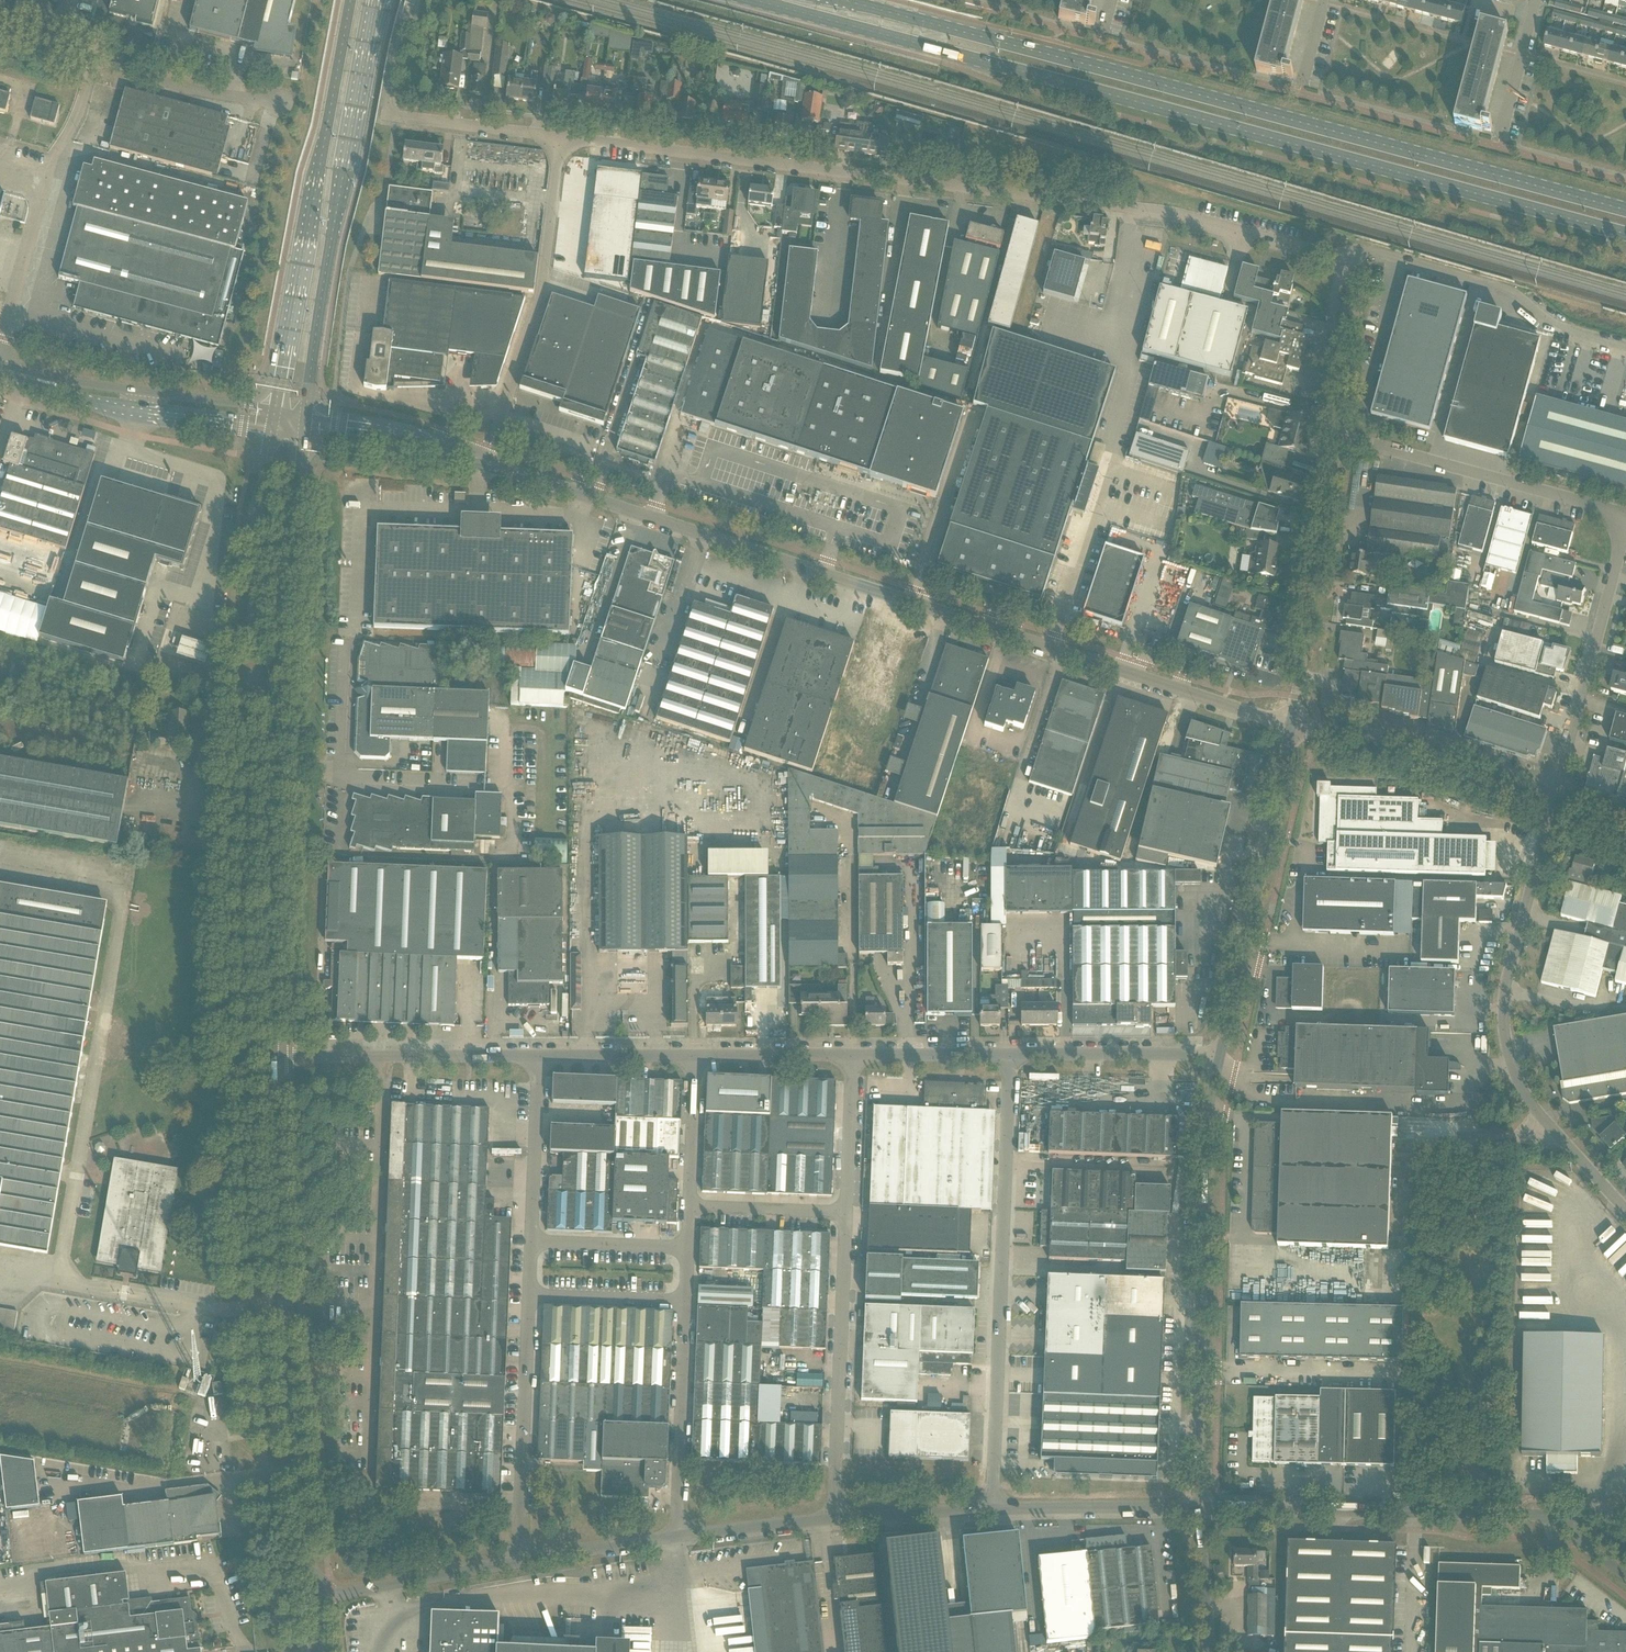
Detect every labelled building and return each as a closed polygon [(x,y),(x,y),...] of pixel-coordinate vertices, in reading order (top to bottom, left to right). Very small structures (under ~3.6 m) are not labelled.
[(159,0),(113,0),(109,14),(136,20),(135,23),(152,27),(159,0)] [(295,0),(198,0),(190,31),(258,49),(257,53),(290,57),(293,33),(287,32),(295,0)] [(1092,0),(1063,0),(1058,20),(1085,27),(1086,25),(1094,27),(1095,22),(1087,20),(1092,0)] [(1304,2),(1304,0),(1276,0),(1257,72),(1283,79),(1284,77),(1292,79),(1294,74),(1285,72),(1304,2)] [(1413,0),(1398,0),(1396,8),(1410,11),(1413,0)] [(1426,0),(1413,0),(1410,11),(1423,15),(1426,0)] [(1435,18),(1439,3),(1426,0),(1423,15),(1435,18)] [(1452,7),(1454,1),(1450,0),(1440,0),(1439,3),(1435,18),(1448,21),(1452,7)] [(1554,8),(1565,10),(1567,11),(1569,5),(1556,2),(1554,8)] [(1582,9),(1569,5),(1567,11),(1580,15),(1582,9)] [(1461,25),(1465,10),(1452,7),(1448,21),(1461,25)] [(1600,20),(1601,14),(1589,11),(1587,17),(1600,20)] [(1565,22),(1566,16),(1554,12),(1552,18),(1565,22)] [(473,13),(471,29),(482,30),(485,31),(487,15),(473,13)] [(1613,24),(1614,18),(1601,14),(1600,20),(1613,24)] [(1578,25),(1579,19),(1566,16),(1565,22),(1578,25)] [(1625,25),(1625,21),(1614,18),(1613,24),(1625,27),(1625,25)] [(1578,25),(1591,28),(1592,22),(1579,19),(1578,25)] [(1603,32),(1605,26),(1592,22),(1591,28),(1603,32)] [(589,25),(588,38),(608,40),(610,31),(589,25)] [(1483,125),(1502,55),(1504,49),(1508,32),(1481,25),(1477,42),(1454,124),(1482,132),(1482,129),(1490,132),(1492,127),(1483,125)] [(1618,29),(1612,28),(1605,26),(1603,32),(1616,35),(1618,29)] [(1618,29),(1616,35),(1625,38),(1625,31),(1618,29)] [(631,36),(610,31),(608,40),(607,51),(629,54),(631,36)] [(1557,50),(1561,36),(1548,33),(1544,47),(1557,50)] [(459,52),(468,53),(470,36),(461,35),(459,52)] [(1583,57),(1588,38),(1575,35),(1574,40),(1570,54),(1583,57)] [(1570,54),(1574,40),(1561,36),(1557,50),(1570,54)] [(1596,61),(1599,46),(1592,44),(1594,39),(1588,37),(1588,38),(1583,57),(1596,61)] [(447,39),(439,39),(438,49),(446,50),(447,39)] [(632,42),(631,52),(641,53),(652,55),(653,44),(632,42)] [(505,80),(509,47),(495,45),(491,78),(505,80)] [(1608,64),(1612,50),(1599,46),(1596,61),(1595,63),(1602,65),(1603,63),(1608,64)] [(1621,67),(1625,53),(1612,50),(1608,64),(1621,67)] [(468,53),(467,62),(478,64),(479,55),(468,53)] [(444,56),(444,57),(441,57),(440,64),(443,64),(443,66),(441,86),(445,87),(444,89),(454,90),(454,88),(458,88),(461,58),(444,56)] [(581,80),(589,81),(591,62),(584,61),(581,80)] [(474,64),(470,95),(483,96),(484,87),(482,86),(483,80),(484,80),(486,65),(474,64)] [(603,73),(604,66),(595,65),(594,72),(603,73)] [(613,67),(604,66),(603,73),(613,74),(613,67)] [(547,69),(540,68),(537,87),(545,88),(547,69)] [(545,88),(544,93),(552,94),(555,70),(547,69),(545,88)] [(511,70),(507,99),(521,101),(523,83),(515,82),(516,71),(511,70)] [(521,101),(534,103),(538,74),(532,73),(531,84),(523,83),(521,101)] [(570,96),(579,97),(580,86),(573,85),(574,74),(566,73),(564,85),(555,83),(552,105),(554,105),(553,107),(560,108),(560,106),(568,107),(570,96)] [(626,84),(624,95),(625,95),(638,97),(636,115),(650,117),(651,112),(653,112),(654,104),(652,104),(654,88),(647,87),(648,80),(626,78),(625,84),(626,84)] [(774,99),(764,98),(761,127),(775,128),(774,137),(776,137),(777,139),(780,139),(781,138),(788,139),(789,127),(792,128),(795,104),(797,104),(798,104),(801,84),(801,82),(783,78),(780,102),(774,101),(774,99)] [(600,111),(603,85),(589,83),(586,109),(600,111)] [(623,109),(625,95),(624,95),(626,84),(625,84),(616,83),(616,86),(603,85),(600,111),(614,113),(614,108),(623,109)] [(697,104),(688,103),(689,93),(680,92),(681,86),(669,84),(667,101),(679,102),(678,111),(679,111),(678,121),(685,121),(686,123),(690,123),(692,122),(694,122),(695,113),(696,113),(697,104)] [(806,84),(801,84),(798,104),(804,105),(801,121),(818,124),(822,98),(805,96),(806,84)] [(752,112),(762,113),(765,88),(755,87),(752,112)] [(212,176),(228,118),(125,90),(110,149),(212,176)] [(10,96),(0,93),(0,112),(5,113),(10,96)] [(35,101),(30,120),(54,126),(59,107),(35,101)] [(746,129),(748,108),(725,105),(723,122),(739,124),(738,128),(746,129)] [(897,112),(895,117),(921,124),(922,119),(897,112)] [(840,124),(836,150),(868,155),(871,136),(872,125),(857,123),(857,126),(840,124)] [(950,129),(948,140),(955,142),(954,147),(956,147),(952,167),(956,168),(962,131),(950,129)] [(889,139),(871,136),(868,155),(887,157),(887,154),(889,153),(890,143),(889,141),(889,139)] [(421,172),(424,148),(413,147),(414,145),(408,144),(407,146),(405,146),(405,145),(404,153),(403,153),(403,155),(402,163),(403,163),(416,164),(415,171),(421,172)] [(441,166),(441,161),(442,161),(442,158),(443,151),(440,150),(440,148),(434,148),(434,149),(424,148),(421,172),(442,175),(444,167),(441,166)] [(911,150),(910,160),(924,162),(925,152),(911,150)] [(235,252),(248,204),(95,163),(93,170),(82,168),(73,207),(77,209),(59,279),(80,284),(74,309),(219,348),(244,254),(235,252)] [(597,170),(595,187),(640,192),(642,175),(597,170)] [(579,175),(578,199),(586,200),(587,175),(579,175)] [(640,193),(638,204),(632,261),(658,264),(669,266),(678,198),(667,197),(669,179),(642,175),(640,193)] [(697,208),(710,210),(713,184),(699,182),(697,197),(688,196),(686,215),(696,216),(697,208)] [(710,210),(725,212),(729,186),(727,186),(726,184),(725,184),(723,183),(722,184),(720,185),(713,184),(710,210)] [(595,187),(594,198),(637,204),(638,204),(640,192),(595,187)] [(534,294),(538,258),(426,244),(433,193),(389,188),(378,275),(534,294)] [(748,204),(759,205),(772,207),(772,203),(774,192),(750,189),(748,204)] [(794,200),(785,199),(785,206),(782,229),(782,233),(797,234),(799,215),(813,216),(816,196),(795,194),(794,200)] [(594,198),(584,278),(627,283),(637,204),(594,198)] [(852,207),(850,221),(860,222),(860,221),(879,224),(879,223),(881,206),(856,203),(856,205),(854,207),(852,207)] [(776,216),(774,228),(782,229),(785,206),(777,205),(776,216)] [(726,213),(723,237),(730,238),(733,214),(726,213)] [(910,218),(880,374),(919,381),(948,226),(910,218)] [(1107,235),(1108,224),(1102,224),(1103,220),(1093,219),(1092,228),(1090,227),(1088,244),(1094,244),(1094,247),(1104,248),(1106,235),(1107,235)] [(1017,220),(988,326),(1010,332),(1039,226),(1017,220)] [(860,222),(858,240),(886,243),(889,225),(879,223),(879,224),(860,221),(860,222)] [(954,244),(937,329),(977,339),(999,255),(997,255),(999,250),(1000,250),(1004,235),(969,226),(965,241),(967,241),(966,247),(954,244)] [(858,240),(856,258),(884,262),(886,243),(858,240)] [(1061,250),(1061,253),(1071,256),(1080,258),(1081,252),(1073,250),(1072,253),(1061,250)] [(789,251),(786,269),(818,273),(820,255),(789,251)] [(1085,263),(1054,254),(1043,293),(1074,302),(1085,263)] [(856,258),(853,277),(882,280),(884,262),(856,258)] [(760,328),(768,264),(729,259),(729,263),(721,323),(760,328)] [(1189,259),(1180,292),(1181,293),(1181,294),(1185,295),(1185,294),(1213,301),(1212,303),(1216,304),(1217,302),(1219,303),(1228,269),(1189,259)] [(630,292),(715,320),(721,274),(634,263),(630,292)] [(786,269),(784,288),(816,292),(818,273),(786,269)] [(1256,279),(1258,271),(1253,270),(1252,272),(1242,269),(1238,287),(1236,287),(1233,299),(1258,306),(1251,334),(1279,342),(1280,342),(1282,332),(1279,332),(1282,322),(1284,323),(1287,313),(1269,308),(1272,297),(1276,284),(1275,284),(1256,279)] [(1284,275),(1283,276),(1280,275),(1279,281),(1276,280),(1275,284),(1276,284),(1272,297),(1277,298),(1277,301),(1288,304),(1292,288),(1291,288),(1294,278),(1284,275)] [(853,277),(851,296),(880,299),(882,280),(853,277)] [(1409,282),(1404,301),(1442,312),(1448,292),(1409,282)] [(784,288),(782,307),(814,310),(816,292),(784,288)] [(1212,303),(1191,297),(1185,295),(1181,294),(1159,289),(1142,353),(1230,377),(1247,312),(1216,304),(1212,303)] [(1448,292),(1442,312),(1462,317),(1467,298),(1448,292)] [(563,404),(560,412),(603,426),(640,311),(599,298),(598,297),(594,310),(552,296),(521,390),(563,404)] [(851,296),(849,314),(878,318),(880,299),(851,296)] [(1404,301),(1398,320),(1437,331),(1442,312),(1404,301)] [(658,454),(702,318),(674,309),(654,302),(636,357),(646,360),(617,452),(654,464),(658,454)] [(782,307),(780,325),(810,329),(812,327),(814,310),(782,307)] [(1442,312),(1437,331),(1457,336),(1462,317),(1442,312)] [(1508,458),(1526,394),(1541,341),(1498,330),(1502,318),(1480,312),(1445,441),(1508,458)] [(849,314),(847,331),(849,333),(876,336),(878,318),(849,314)] [(1398,320),(1393,339),(1432,350),(1437,331),(1398,320)] [(1300,337),(1302,328),(1284,323),(1282,322),(1279,332),(1282,332),(1280,342),(1279,342),(1278,347),(1263,343),(1261,351),(1250,348),(1246,365),(1244,364),(1241,375),(1245,376),(1245,374),(1255,377),(1254,379),(1282,386),(1286,369),(1298,372),(1308,339),(1300,337)] [(780,325),(778,341),(805,350),(806,341),(816,333),(812,327),(810,329),(780,325)] [(680,415),(743,436),(826,463),(873,478),(901,395),(823,369),(823,368),(708,331),(680,415)] [(847,331),(842,335),(847,341),(844,362),(861,368),(872,371),(876,336),(849,333),(847,331)] [(1437,331),(1432,350),(1451,356),(1457,336),(1437,331)] [(1041,602),(1071,509),(1083,512),(1096,471),(1084,467),(1115,372),(992,332),(973,406),(987,410),(949,527),(950,528),(937,568),(1001,589),(1041,602)] [(806,341),(805,350),(825,356),(827,334),(816,333),(806,341)] [(827,334),(825,356),(844,362),(847,341),(842,335),(827,334)] [(1393,339),(1388,359),(1427,369),(1432,350),(1393,339)] [(1590,348),(1574,407),(1595,413),(1611,354),(1590,348)] [(1432,350),(1427,369),(1446,375),(1451,356),(1432,350)] [(1388,359),(1383,378),(1421,388),(1427,369),(1388,359)] [(1148,388),(1202,403),(1209,380),(1154,365),(1148,388)] [(1427,369),(1421,388),(1441,394),(1446,375),(1427,369)] [(1383,378),(1377,397),(1416,407),(1421,388),(1383,378)] [(1421,388),(1416,407),(1436,413),(1441,394),(1421,388)] [(935,498),(963,414),(901,395),(873,478),(921,494),(935,498)] [(1377,397),(1372,416),(1411,427),(1416,407),(1377,397)] [(1574,407),(1537,397),(1519,461),(1625,490),(1625,422),(1595,413),(1574,407)] [(1416,407),(1411,427),(1430,432),(1436,413),(1416,407)] [(1308,445),(1314,422),(1287,415),(1278,449),(1305,456),(1305,454),(1307,453),(1308,451),(1309,449),(1309,447),(1308,445)] [(1140,421),(1129,457),(1182,475),(1194,439),(1140,421)] [(10,466),(0,499),(0,531),(66,551),(95,455),(86,452),(85,454),(52,444),(53,441),(36,436),(33,444),(28,442),(12,437),(3,464),(10,466)] [(1292,471),(1262,461),(1270,464),(1267,473),(1269,473),(1265,484),(1266,484),(1268,493),(1299,503),(1300,499),(1301,497),(1303,495),(1303,493),(1304,490),(1303,488),(1305,484),(1289,479),(1292,471)] [(1350,574),(1369,577),(1369,576),(1381,578),(1383,565),(1391,566),(1391,563),(1406,565),(1407,557),(1437,562),(1441,538),(1450,540),(1457,491),(1447,490),(1447,486),(1378,476),(1368,545),(1363,544),(1362,550),(1360,549),(1359,556),(1352,555),(1350,574)] [(199,512),(102,482),(64,606),(50,602),(40,638),(124,664),(155,560),(182,568),(199,512)] [(1279,513),(1268,510),(1194,487),(1191,498),(1198,500),(1193,514),(1237,528),(1246,531),(1254,533),(1267,535),(1276,536),(1277,526),(1275,526),(1279,513)] [(466,496),(455,496),(454,506),(465,507),(466,496)] [(1472,497),(1470,508),(1469,508),(1458,547),(1483,554),(1493,514),(1496,504),(1472,497)] [(1499,519),(1486,567),(1517,575),(1529,530),(1532,520),(1531,519),(1531,520),(1527,519),(1527,518),(1527,517),(1526,516),(1526,515),(1525,515),(1514,512),(1514,511),(1505,508),(1505,509),(1501,509),(1499,519)] [(1540,516),(1532,544),(1568,554),(1575,525),(1540,516)] [(377,529),(373,628),(569,636),(573,536),(495,533),(495,528),(467,527),(466,532),(377,529)] [(1246,531),(1244,540),(1266,543),(1267,535),(1254,533),(1246,531)] [(61,560),(0,542),(0,566),(54,583),(61,560)] [(1257,545),(1256,554),(1250,556),(1251,558),(1248,574),(1264,577),(1262,589),(1271,590),(1272,578),(1275,578),(1275,577),(1278,576),(1279,570),(1277,569),(1280,548),(1269,546),(1257,545)] [(1122,628),(1144,559),(1104,546),(1082,615),(1122,628)] [(631,548),(628,559),(591,672),(574,667),(565,692),(625,712),(674,562),(658,557),(656,551),(653,553),(652,555),(631,548)] [(1517,600),(1514,612),(1559,624),(1569,627),(1570,626),(1568,626),(1569,622),(1565,614),(1563,614),(1563,612),(1553,609),(1541,606),(1532,603),(1534,594),(1538,579),(1540,579),(1543,580),(1541,587),(1549,589),(1547,598),(1557,601),(1572,605),(1572,603),(1581,606),(1585,589),(1568,585),(1570,579),(1572,579),(1576,565),(1546,557),(1529,553),(1517,600)] [(1209,576),(1206,588),(1216,591),(1219,579),(1209,576)] [(1228,608),(1233,582),(1221,580),(1216,606),(1228,608)] [(1345,606),(1343,620),(1347,620),(1346,626),(1357,627),(1373,630),(1374,623),(1362,621),(1363,609),(1375,611),(1375,609),(1380,609),(1380,611),(1392,613),(1392,614),(1420,618),(1421,612),(1428,613),(1429,605),(1466,611),(1469,589),(1449,586),(1448,597),(1431,594),(1401,590),(1390,588),(1388,602),(1376,600),(1377,598),(1352,594),(1350,607),(1345,606)] [(1284,613),(1287,606),(1258,596),(1254,609),(1262,612),(1259,621),(1235,614),(1233,620),(1265,630),(1271,632),(1273,625),(1280,628),(1280,627),(1278,626),(1283,612),(1284,613)] [(694,604),(656,720),(730,744),(773,611),(736,598),(730,616),(694,604)] [(1251,670),(1265,630),(1233,620),(1189,606),(1179,635),(1176,645),(1211,657),(1251,670)] [(1519,629),(1518,634),(1530,636),(1532,624),(1506,620),(1504,626),(1519,629)] [(786,622),(783,632),(742,751),(810,774),(850,654),(854,644),(786,622)] [(1393,643),(1394,632),(1378,630),(1377,639),(1388,640),(1387,642),(1393,643)] [(1341,645),(1339,661),(1345,661),(1344,662),(1347,663),(1347,662),(1366,665),(1367,662),(1368,656),(1362,655),(1363,647),(1364,647),(1364,645),(1363,645),(1365,636),(1341,633),(1339,645),(1341,645)] [(1503,634),(1495,664),(1554,680),(1557,671),(1563,673),(1566,660),(1565,660),(1567,652),(1555,649),(1553,654),(1542,651),(1544,645),(1503,634)] [(211,651),(182,643),(177,660),(206,668),(211,651)] [(512,670),(511,706),(563,709),(564,699),(565,699),(565,692),(574,667),(576,648),(492,644),(490,669),(512,670)] [(441,693),(442,649),(428,649),(423,649),(422,653),(413,650),(413,651),(404,648),(403,652),(394,649),(394,650),(385,647),(384,651),(374,648),(374,649),(366,646),(361,663),(365,664),(360,681),(362,682),(361,701),(359,702),(357,753),(361,758),(385,759),(389,755),(390,740),(433,742),(435,692),(441,693)] [(937,818),(985,670),(988,660),(946,646),(895,805),(937,818)] [(1428,719),(1427,727),(1447,734),(1455,731),(1457,720),(1461,689),(1463,677),(1465,677),(1475,678),(1478,667),(1456,660),(1438,654),(1433,685),(1428,719)] [(141,711),(145,688),(0,660),(0,756),(129,780),(134,748),(158,752),(165,715),(141,711)] [(1347,663),(1342,697),(1358,699),(1358,702),(1383,706),(1382,710),(1389,711),(1389,712),(1396,713),(1396,715),(1403,716),(1403,717),(1410,718),(1410,719),(1419,720),(1419,717),(1422,694),(1423,683),(1387,678),(1389,667),(1377,666),(1377,662),(1370,661),(1370,662),(1367,662),(1366,665),(1347,662),(1347,663)] [(1487,670),(1484,680),(1477,700),(1540,721),(1544,707),(1552,709),(1555,702),(1556,703),(1558,697),(1556,697),(1558,693),(1550,690),(1539,686),(1487,670)] [(1615,677),(1611,692),(1624,695),(1625,696),(1625,680),(1615,677)] [(1104,695),(1062,681),(1056,699),(1029,783),(1071,796),(1104,695)] [(1422,694),(1419,717),(1428,719),(1433,685),(1423,683),(1422,694)] [(1006,724),(1023,729),(1035,693),(1016,687),(1013,696),(996,690),(985,726),(1003,732),(1006,724)] [(489,694),(441,693),(435,692),(433,742),(448,742),(446,773),(475,774),(485,775),(486,744),(487,744),(489,694)] [(1118,700),(1070,846),(1121,863),(1152,764),(1168,716),(1118,700)] [(1547,731),(1474,709),(1464,739),(1527,759),(1531,757),(1530,756),(1536,753),(1537,754),(1541,752),(1547,731)] [(168,738),(189,738),(189,711),(168,712),(168,738)] [(1617,715),(1610,741),(1625,746),(1625,718),(1617,715)] [(1181,761),(1159,756),(1157,767),(1136,861),(1165,869),(1168,857),(1205,865),(1216,868),(1230,808),(1225,806),(1228,790),(1241,793),(1250,754),(1218,747),(1221,734),(1222,734),(1223,733),(1191,723),(1184,742),(1185,742),(1186,740),(1188,740),(1181,761)] [(1618,753),(1607,750),(1605,760),(1594,757),(1589,775),(1588,776),(1588,778),(1588,779),(1586,789),(1596,792),(1625,800),(1625,755),(1618,753)] [(118,781),(0,760),(0,827),(85,842),(106,846),(117,848),(128,783),(118,781)] [(837,956),(837,832),(809,832),(809,800),(858,816),(858,856),(924,856),(937,818),(895,805),(788,770),(788,775),(788,969),(846,969),(846,956),(837,956)] [(1377,799),(1377,790),(1331,789),(1331,786),(1322,786),(1318,789),(1318,798),(1321,798),(1319,844),(1328,845),(1327,872),(1485,877),(1487,840),(1437,838),(1437,830),(1442,830),(1443,822),(1418,821),(1419,801),(1377,799)] [(398,850),(464,852),(474,853),(474,844),(475,837),(500,838),(502,795),(475,794),(475,803),(433,801),(433,803),(426,803),(426,805),(409,800),(408,804),(392,799),(391,803),(376,798),(374,802),(366,799),(365,800),(358,798),(353,812),(357,814),(353,829),(357,830),(352,845),(371,851),(373,847),(388,851),(389,847),(398,848),(398,850)] [(671,1028),(688,1028),(687,838),(599,838),(599,942),(599,953),(675,953),(675,968),(671,968),(671,986),(673,986),(673,1012),(669,1012),(669,1021),(673,1021),(673,1025),(671,1025),(671,1028)] [(566,843),(534,842),(534,861),(566,862),(566,843)] [(1570,872),(1568,881),(1591,887),(1593,878),(1592,878),(1596,864),(1576,859),(1575,859),(1573,869),(1577,870),(1576,874),(1570,872)] [(1071,914),(1072,870),(1006,870),(1006,913),(1071,914)] [(497,921),(497,973),(508,973),(508,995),(508,1006),(549,1006),(549,984),(563,984),(563,973),(562,920),(562,872),(497,872),(497,921)] [(1072,1016),(1072,1026),(1092,1026),(1111,1026),(1131,1026),(1135,1026),(1135,1028),(1150,1028),(1150,1008),(1175,1007),(1175,980),(1187,980),(1187,954),(1175,955),(1175,930),(1175,885),(1200,885),(1200,873),(1174,873),(1174,874),(1163,874),(1072,874),(1072,913),(1074,913),(1073,929),(1073,930),(1072,1015),(1072,1016)] [(1352,881),(1395,882),(1395,875),(1346,873),(1346,875),(1352,875),(1352,881)] [(728,943),(728,878),(688,878),(689,943),(728,943)] [(902,878),(858,878),(858,955),(869,955),(887,955),(887,966),(903,966),(902,878)] [(780,879),(744,879),(745,968),(745,989),(751,989),(780,989),(780,879)] [(1318,881),(1305,880),(1303,933),(1394,936),(1396,883),(1318,881)] [(349,882),(343,1003),(375,1004),(374,1026),(400,1027),(406,884),(349,882)] [(406,884),(400,1027),(425,1028),(426,1007),(458,1008),(463,887),(406,884)] [(1507,887),(1496,887),(1477,886),(1424,884),(1424,885),(1413,885),(1412,920),(1423,920),(1423,922),(1460,923),(1476,923),(1477,899),(1484,899),(1504,900),(1507,887)] [(1598,987),(1602,971),(1617,975),(1615,983),(1625,986),(1625,908),(1619,906),(1621,898),(1569,884),(1561,917),(1588,924),(1584,940),(1555,932),(1541,984),(1595,998),(1598,987)] [(47,1255),(107,908),(0,890),(0,1247),(47,1255)] [(927,927),(944,927),(944,905),(927,905),(927,927)] [(1493,911),(1479,911),(1479,922),(1493,922),(1493,911)] [(1459,964),(1460,923),(1423,922),(1422,963),(1459,964)] [(927,1016),(971,1016),(971,927),(925,927),(925,1026),(926,1026),(926,1016),(927,1016)] [(1001,928),(980,928),(981,972),(1001,972),(1001,928)] [(570,1010),(581,1011),(582,954),(571,954),(570,1010)] [(869,965),(869,955),(858,955),(859,965),(869,965)] [(1323,1012),(1324,968),(1294,967),(1293,980),(1277,979),(1277,991),(1278,991),(1278,1009),(1292,1009),(1292,1011),(1323,1012)] [(745,989),(745,968),(731,968),(731,989),(745,989)] [(1456,973),(1390,971),(1388,1015),(1454,1017),(1456,973)] [(1021,980),(1021,982),(1021,989),(1038,989),(1038,980),(1027,980),(1021,980)] [(1056,980),(1038,980),(1038,989),(1056,989),(1056,980)] [(846,994),(846,986),(837,986),(837,996),(819,996),(818,996),(818,1006),(819,1006),(819,1017),(828,1017),(828,1027),(847,1027),(847,1008),(844,1008),(844,994),(846,994)] [(819,1017),(819,1006),(818,1006),(818,996),(819,996),(819,987),(810,987),(788,987),(789,1005),(800,1005),(800,1009),(801,1009),(801,1017),(819,1017)] [(1008,1010),(1008,987),(996,987),(996,998),(990,998),(990,1001),(980,1001),(981,1016),(980,1016),(980,1027),(999,1027),(999,1010),(1008,1010)] [(721,1027),(721,1009),(714,1009),(714,999),(706,999),(706,1027),(721,1027)] [(721,1027),(736,1027),(736,999),(729,999),(729,1009),(721,1009),(721,1027)] [(884,1016),(884,1011),(874,1011),(874,999),(865,999),(865,1027),(884,1027),(884,1026),(893,1026),(893,1015),(884,1016)] [(1038,1027),(1038,1007),(1021,1007),(1021,1016),(1021,1027),(1038,1027)] [(1056,1026),(1056,1015),(1056,1007),(1038,1007),(1038,1027),(1056,1026)] [(1553,1030),(1563,1085),(1560,1085),(1561,1091),(1563,1100),(1569,1105),(1625,1095),(1625,1018),(1553,1030)] [(1286,1028),(1286,1034),(1279,1034),(1278,1051),(1279,1051),(1279,1053),(1281,1053),(1281,1066),(1282,1066),(1282,1069),(1284,1069),(1284,1070),(1296,1070),(1295,1089),(1417,1093),(1417,1096),(1449,1097),(1450,1064),(1429,1063),(1430,1033),(1286,1028)] [(770,1118),(771,1079),(707,1076),(705,1115),(770,1118)] [(553,1077),(552,1104),(573,1105),(574,1078),(554,1077),(553,1077)] [(574,1078),(573,1105),(594,1106),(595,1079),(575,1078),(574,1078)] [(595,1079),(594,1106),(616,1107),(617,1080),(616,1080),(610,1080),(596,1079),(595,1079)] [(835,1120),(836,1082),(771,1079),(770,1118),(835,1120)] [(680,1131),(682,1082),(617,1080),(616,1107),(616,1119),(616,1129),(615,1156),(669,1158),(679,1159),(679,1156),(677,1156),(677,1143),(679,1143),(679,1138),(678,1138),(678,1130),(680,1131)] [(985,1088),(926,1085),(925,1110),(873,1108),(867,1251),(957,1254),(959,1211),(981,1212),(985,1088)] [(485,1201),(489,1109),(392,1105),(382,1335),(507,1340),(512,1220),(494,1219),(494,1201),(485,1201)] [(1393,1117),(1293,1114),(1282,1113),(1282,1124),(1262,1124),(1260,1124),(1258,1125),(1257,1125),(1256,1127),(1255,1128),(1255,1130),(1252,1228),(1252,1230),(1253,1232),(1254,1233),(1255,1234),(1256,1234),(1258,1234),(1278,1235),(1278,1246),(1388,1250),(1393,1117)] [(1177,1159),(1179,1120),(1050,1114),(1048,1154),(1177,1159)] [(768,1156),(770,1118),(705,1115),(702,1192),(766,1195),(768,1156)] [(768,1156),(833,1159),(835,1120),(770,1118),(768,1156)] [(1616,1146),(1625,1138),(1613,1124),(1612,1119),(1592,1122),(1593,1130),(1599,1136),(1600,1135),(1602,1138),(1600,1139),(1602,1141),(1601,1142),(1608,1150),(1609,1149),(1611,1150),(1614,1148),(1617,1146),(1616,1146)] [(551,1126),(550,1154),(563,1154),(565,1154),(566,1127),(552,1127),(551,1126)] [(566,1127),(565,1154),(579,1155),(580,1128),(567,1127),(566,1127)] [(580,1128),(579,1155),(593,1155),(594,1128),(594,1129),(581,1128),(580,1128)] [(594,1128),(593,1155),(615,1156),(616,1129),(615,1129),(595,1129),(595,1128),(594,1128)] [(549,1177),(548,1192),(547,1231),(611,1234),(612,1222),(615,1156),(593,1155),(579,1155),(565,1154),(563,1154),(562,1178),(549,1177)] [(676,1225),(677,1198),(678,1181),(668,1180),(669,1158),(615,1156),(612,1222),(676,1225)] [(831,1198),(833,1159),(768,1156),(766,1195),(831,1198)] [(162,1275),(178,1169),(112,1160),(97,1264),(119,1267),(118,1274),(137,1277),(138,1271),(162,1275)] [(1135,1186),(1135,1175),(1052,1172),(1050,1212),(1167,1216),(1167,1215),(1169,1215),(1170,1188),(1135,1186)] [(1165,1273),(1167,1216),(1050,1212),(1041,1212),(1040,1247),(1049,1248),(1049,1260),(1126,1263),(1125,1272),(1165,1273)] [(699,1266),(699,1269),(722,1270),(737,1271),(747,1271),(759,1272),(763,1272),(762,1308),(762,1310),(827,1312),(827,1307),(827,1299),(829,1249),(830,1241),(830,1235),(766,1232),(701,1230),(699,1266)] [(1600,1249),(1625,1280),(1625,1233),(1623,1230),(1600,1249)] [(1522,1251),(1522,1303),(1542,1303),(1542,1300),(1550,1300),(1550,1284),(1552,1284),(1552,1251),(1522,1251)] [(900,1296),(975,1299),(977,1299),(978,1264),(902,1262),(902,1259),(867,1258),(865,1300),(900,1301),(900,1296)] [(1152,1480),(1156,1481),(1157,1465),(1164,1282),(1047,1277),(1041,1460),(1052,1461),(1054,1461),(1053,1477),(1058,1477),(1152,1480)] [(753,1289),(699,1287),(698,1287),(698,1305),(753,1308),(753,1289)] [(973,1356),(974,1311),(876,1307),(865,1306),(861,1401),(916,1403),(918,1375),(950,1376),(951,1365),(971,1365),(971,1356),(973,1356)] [(1404,1309),(1253,1306),(1242,1306),(1240,1358),(1403,1362),(1404,1309)] [(542,1344),(671,1349),(673,1312),(544,1307),(542,1344)] [(790,1425),(758,1425),(760,1344),(761,1344),(762,1321),(748,1321),(748,1309),(698,1307),(691,1461),(821,1466),(822,1426),(817,1426),(790,1425)] [(18,1312),(0,1309),(0,1332),(14,1334),(18,1312)] [(825,1351),(827,1312),(762,1310),(762,1321),(761,1344),(779,1344),(779,1349),(825,1351)] [(376,1489),(414,1491),(500,1494),(507,1340),(382,1335),(378,1449),(376,1489)] [(1602,1458),(1602,1447),(1604,1338),(1525,1337),(1522,1457),(1547,1457),(1546,1474),(1577,1475),(1577,1458),(1602,1458)] [(670,1389),(671,1349),(542,1344),(541,1384),(605,1386),(670,1389)] [(205,1376),(198,1395),(205,1398),(206,1397),(212,1378),(205,1376)] [(183,1378),(179,1389),(185,1391),(189,1380),(183,1378)] [(220,1383),(212,1384),(214,1396),(222,1395),(220,1383)] [(602,1472),(605,1386),(541,1384),(538,1461),(587,1463),(586,1472),(602,1472)] [(661,1490),(666,1486),(670,1389),(605,1386),(602,1472),(601,1498),(649,1500),(649,1490),(661,1490)] [(1345,1466),(1347,1392),(1321,1391),(1321,1399),(1319,1466),(1345,1466)] [(1369,1467),(1371,1392),(1347,1392),(1345,1466),(1369,1467)] [(1394,1467),(1395,1456),(1397,1393),(1371,1392),(1369,1467),(1394,1467)] [(927,1409),(942,1409),(942,1396),(928,1395),(927,1409)] [(1319,1466),(1321,1399),(1276,1398),(1276,1399),(1265,1399),(1254,1399),(1253,1434),(1251,1434),(1251,1438),(1253,1438),(1253,1463),(1275,1463),(1275,1465),(1319,1466)] [(968,1461),(970,1424),(970,1416),(890,1413),(888,1458),(968,1461)] [(791,1414),(790,1425),(817,1426),(818,1414),(791,1414)] [(1,1458),(7,1510),(40,1507),(35,1463),(1,1458)] [(168,1502),(122,1507),(121,1498),(80,1503),(82,1519),(86,1554),(197,1542),(196,1538),(219,1535),(215,1497),(217,1495),(213,1492),(212,1494),(204,1488),(167,1493),(168,1502)] [(1086,1554),(1095,1638),(1095,1640),(1105,1639),(1104,1631),(1124,1629),(1139,1627),(1148,1626),(1159,1625),(1151,1548),(1127,1550),(1126,1536),(1085,1540),(1086,1554)] [(963,1542),(971,1620),(968,1620),(968,1621),(970,1621),(973,1651),(1014,1651),(1010,1615),(1026,1614),(1019,1548),(1018,1537),(963,1542)] [(968,1620),(948,1622),(939,1540),(885,1546),(896,1651),(973,1651),(970,1621),(968,1621),(968,1620)] [(1395,1547),(1395,1546),(1341,1544),(1326,1544),(1287,1542),(1283,1651),(1392,1651),(1395,1547)] [(1248,1567),(1248,1582),(1257,1582),(1257,1568),(1255,1568),(1255,1553),(1234,1552),(1234,1567),(1248,1567)] [(1095,1638),(1086,1554),(1038,1559),(1046,1643),(1095,1638)] [(840,1607),(841,1613),(840,1613),(845,1651),(890,1651),(879,1555),(834,1560),(840,1607)] [(821,1626),(814,1564),(814,1563),(759,1569),(761,1589),(748,1591),(748,1592),(752,1592),(760,1651),(824,1651),(821,1626)] [(1436,1651),(1625,1651),(1625,1633),(1598,1632),(1598,1622),(1587,1622),(1588,1611),(1482,1607),(1482,1596),(1491,1596),(1492,1589),(1520,1590),(1521,1567),(1439,1565),(1436,1651)] [(0,1626),(0,1651),(201,1651),(198,1624),(193,1621),(189,1621),(188,1617),(192,1612),(190,1599),(174,1600),(170,1605),(152,1607),(151,1598),(122,1601),(119,1575),(125,1574),(125,1573),(40,1584),(41,1596),(47,1595),(50,1628),(25,1631),(24,1623),(0,1626)] [(1248,1596),(1247,1635),(1266,1636),(1266,1596),(1248,1596)] [(711,1651),(728,1651),(727,1638),(730,1637),(730,1624),(740,1624),(740,1616),(738,1616),(737,1610),(712,1612),(713,1641),(710,1641),(711,1651)] [(499,1616),(432,1613),(430,1651),(577,1651),(571,1651),(564,1641),(513,1639),(508,1649),(498,1649),(499,1616)]
